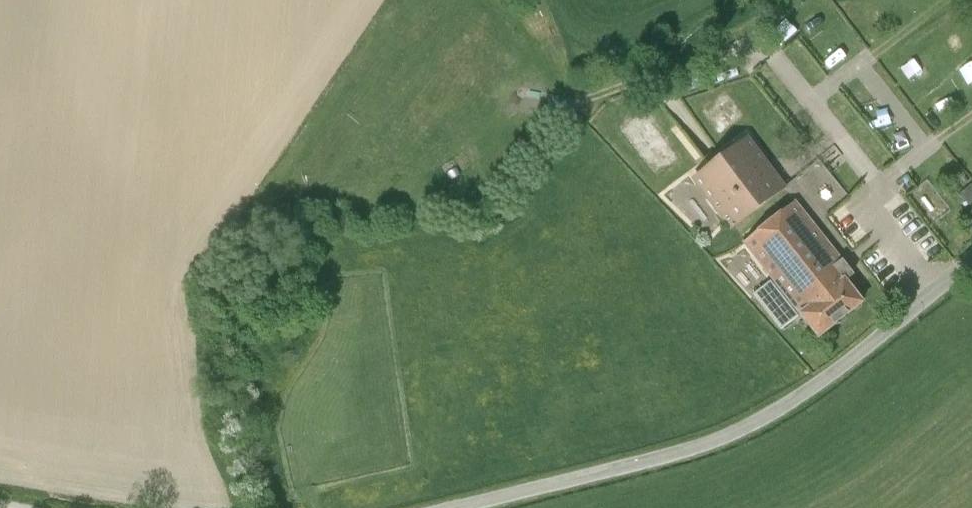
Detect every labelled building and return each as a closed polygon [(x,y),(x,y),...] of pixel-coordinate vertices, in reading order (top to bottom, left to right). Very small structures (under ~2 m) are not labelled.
[(908,68),(915,83),(931,74),(923,60),(908,68)] [(734,228),(785,188),(747,139),(695,179),(734,228)] [(802,207),(843,197),(836,169),(805,177),(805,180),(796,182),(802,207)] [(963,190),(971,200),(971,183),(963,190)] [(750,250),(781,288),(761,303),(787,335),(807,320),(819,336),(836,323),(840,323),(846,319),(846,315),(863,301),(852,287),(859,281),(797,202),(745,243),(750,250)]
